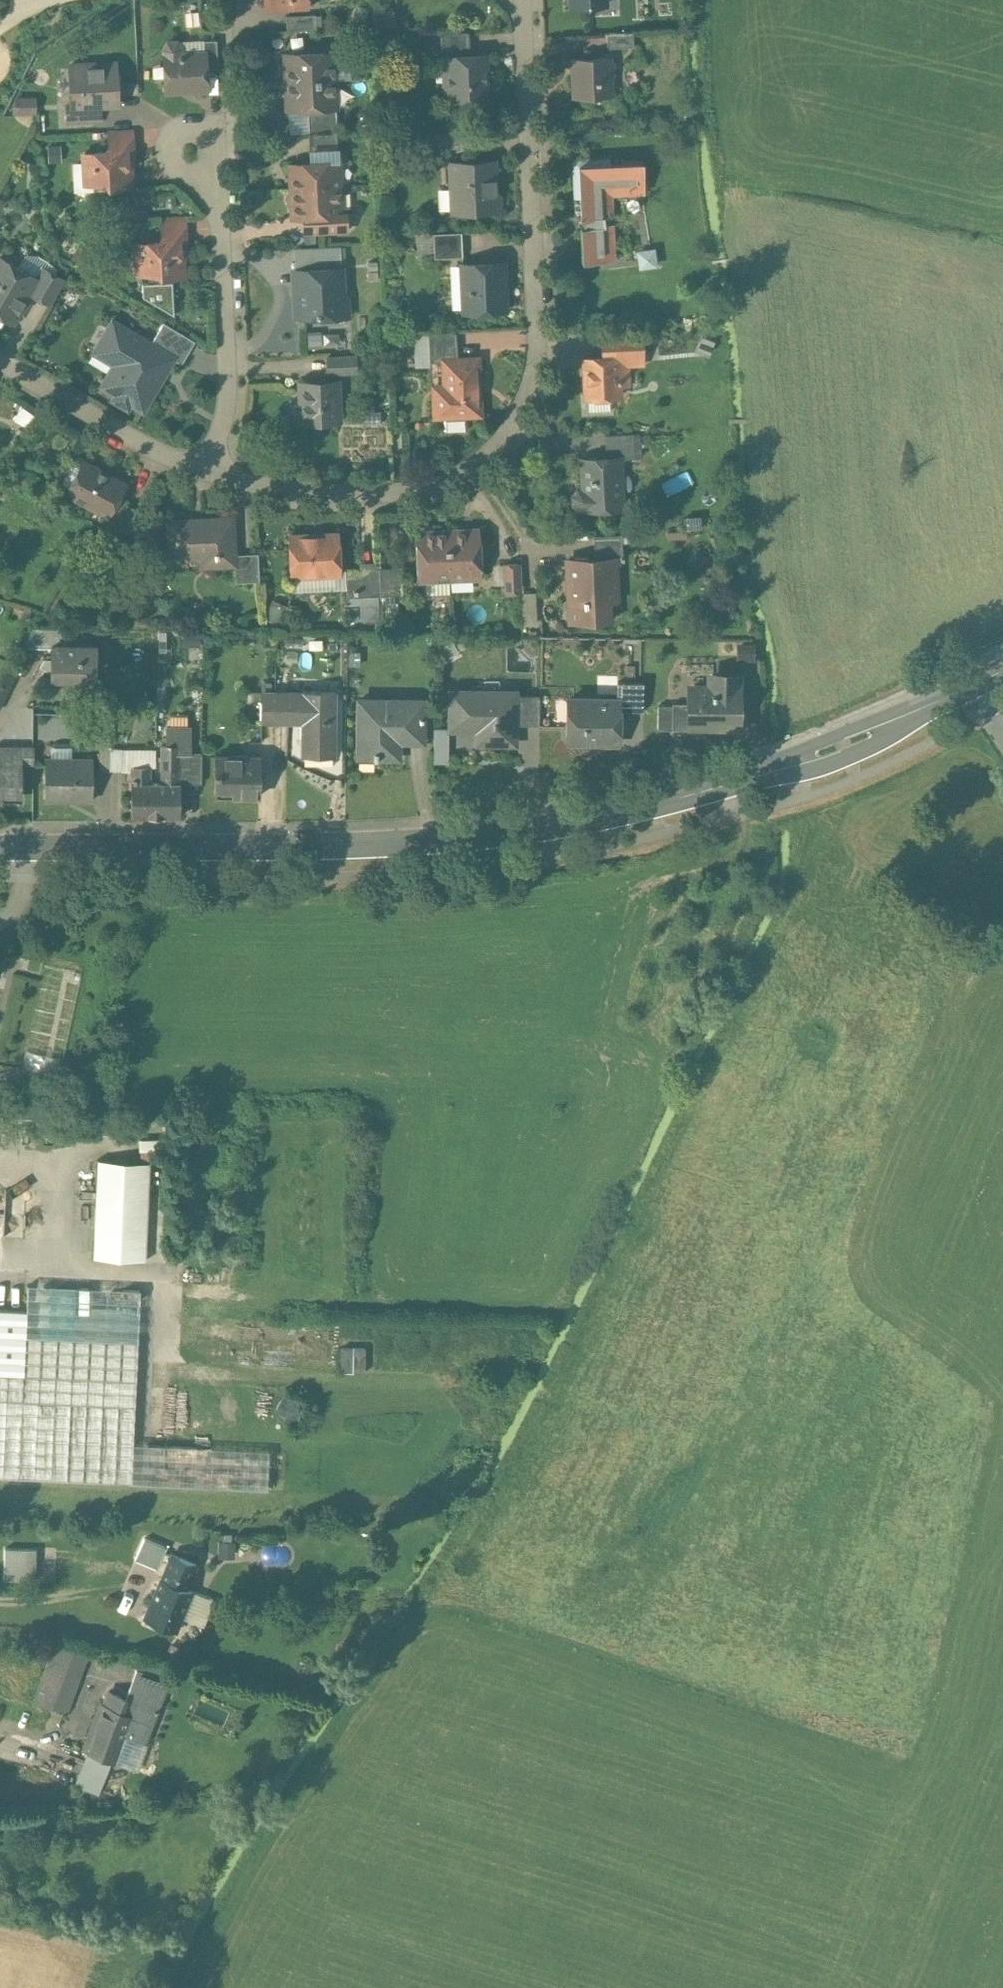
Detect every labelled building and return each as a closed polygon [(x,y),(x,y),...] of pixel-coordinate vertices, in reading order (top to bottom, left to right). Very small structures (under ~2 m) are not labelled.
[(315,14),(286,15),(287,29),(316,28),(315,14)] [(469,31),(441,33),(442,58),(447,58),(447,56),(470,55),(469,31)] [(633,33),(606,34),(607,48),(634,47),(633,33)] [(216,40),(203,40),(204,53),(205,53),(206,68),(218,68),(216,40)] [(204,53),(181,54),(180,48),(176,42),(168,42),(164,49),(166,91),(207,89),(206,68),(205,53),(204,53)] [(333,51),(285,53),(287,81),(334,79),(333,51)] [(470,55),(447,56),(447,58),(449,102),(487,100),(485,55),(470,55)] [(609,58),(574,59),(575,96),(592,95),(596,99),(607,99),(610,95),(610,79),(613,74),(613,64),(609,60),(609,58)] [(103,63),(70,65),(72,105),(72,107),(94,106),(118,104),(117,90),(122,85),(121,78),(116,72),(104,73),(103,63)] [(334,79),(287,81),(288,109),(308,108),(336,107),(334,79)] [(38,98),(16,97),(16,112),(37,113),(38,98)] [(94,106),(72,107),(72,105),(68,105),(68,121),(94,120),(94,106)] [(336,107),(308,108),(309,132),(337,131),(336,107)] [(308,108),(289,109),(290,133),(309,132),(308,108)] [(133,129),(108,131),(109,148),(134,147),(133,129)] [(337,131),(309,132),(310,162),(338,161),(337,131)] [(461,132),(433,133),(434,148),(462,147),(461,132)] [(134,147),(109,148),(105,152),(83,153),(84,164),(75,164),(76,189),(126,186),(125,172),(134,161),(134,147)] [(610,158),(572,160),(574,197),(580,197),(581,221),(583,220),(584,228),(605,226),(604,218),(613,216),(612,196),(645,194),(643,162),(610,164),(610,158)] [(494,160),(451,162),(453,212),(496,210),(496,208),(500,204),(500,196),(496,192),(494,160)] [(310,162),(290,163),(292,189),(339,187),(338,161),(310,162)] [(339,187),(292,189),(293,217),(303,217),(304,231),(347,229),(346,214),(341,214),(339,187)] [(584,228),(581,229),(583,263),(615,261),(614,225),(605,226),(584,228)] [(461,232),(433,233),(434,257),(462,256),(461,232)] [(188,253),(187,237),(133,240),(135,274),(154,273),(160,277),(187,275),(185,253),(188,253)] [(638,250),(642,269),(660,266),(657,246),(638,250)] [(0,258),(0,313),(13,320),(29,292),(37,279),(36,278),(0,258)] [(499,262),(462,264),(463,291),(468,291),(469,309),(489,308),(489,310),(505,309),(504,268),(499,266),(499,262)] [(63,279),(42,267),(36,278),(37,279),(29,292),(49,303),(63,279)] [(300,292),(301,318),(325,316),(328,312),(345,311),(345,297),(340,293),(339,268),(295,270),(296,292),(300,292)] [(175,303),(174,279),(140,281),(141,305),(175,303)] [(151,344),(113,321),(98,346),(119,358),(103,385),(117,393),(114,399),(127,407),(130,401),(142,409),(172,358),(173,357),(151,344)] [(195,341),(163,322),(151,344),(173,357),(172,358),(181,363),(195,341)] [(339,345),(339,332),(308,331),(308,344),(339,345)] [(456,332),(428,333),(430,362),(444,362),(444,360),(458,359),(456,332)] [(428,333),(414,334),(415,363),(430,362),(428,333)] [(643,333),(615,334),(615,357),(627,356),(627,357),(644,357),(643,333)] [(615,357),(585,358),(587,398),(619,397),(618,386),(628,385),(627,357),(627,356),(615,357)] [(356,357),(328,358),(328,372),(356,371),(356,357)] [(458,359),(444,360),(444,362),(445,395),(434,395),(435,416),(446,415),(447,431),(465,431),(464,414),(480,414),(478,359),(458,359)] [(337,380),(301,382),(302,423),(338,421),(337,380)] [(633,433),(605,434),(606,458),(619,457),(619,458),(634,458),(633,433)] [(606,458),(583,459),(584,489),(578,490),(573,495),(574,503),(579,508),(621,506),(619,458),(619,457),(606,458)] [(124,484),(83,462),(66,492),(107,514),(108,515),(117,499),(124,484)] [(138,510),(117,499),(108,515),(107,514),(101,525),(126,533),(138,510)] [(232,518),(168,521),(170,559),(189,558),(189,552),(213,551),(213,565),(234,564),(234,554),(232,518)] [(478,529),(447,530),(449,578),(480,576),(478,529)] [(447,530),(416,532),(418,579),(449,578),(447,530)] [(337,534),(289,536),(291,575),(293,575),(339,573),(339,570),(337,534)] [(621,534),(594,535),(595,559),(615,559),(618,559),(623,558),(623,555),(622,555),(621,534)] [(258,553),(234,554),(234,564),(235,582),(259,581),(258,553)] [(595,559),(594,559),(567,560),(570,619),(606,618),(605,598),(617,597),(615,559),(595,559)] [(519,563),(505,564),(506,592),(520,591),(519,563)] [(398,566),(379,567),(380,595),(399,594),(398,566)] [(379,567),(339,570),(339,573),(293,575),(294,591),(346,589),(348,604),(360,605),(361,623),(382,624),(380,595),(379,567)] [(65,629),(33,629),(24,648),(52,648),(52,644),(64,644),(65,629)] [(757,658),(756,643),(739,643),(740,658),(757,658)] [(64,644),(52,644),(52,648),(51,679),(96,680),(96,674),(102,674),(102,663),(96,663),(97,645),(64,644)] [(736,677),(712,677),(711,689),(692,689),(691,724),(736,725),(736,723),(741,718),(742,708),(736,704),(736,677)] [(643,682),(618,682),(618,700),(619,700),(619,710),(643,711),(643,682)] [(275,692),(262,691),(261,721),(275,721),(275,692)] [(335,691),(302,691),(302,692),(287,692),(286,721),(303,721),(303,756),(335,757),(335,691)] [(516,691),(451,691),(450,728),(490,728),(490,742),(515,742),(516,724),(516,695),(516,691)] [(287,692),(275,692),(275,721),(286,721),(287,692)] [(539,695),(516,695),(516,724),(539,724),(539,695)] [(409,700),(359,700),(359,755),(373,756),(373,761),(377,761),(377,756),(398,756),(398,740),(420,740),(421,733),(408,733),(409,700)] [(423,701),(409,700),(408,733),(421,733),(420,740),(423,740),(423,701)] [(618,700),(567,700),(567,737),(572,741),(614,741),(619,737),(619,710),(619,700),(618,700)] [(692,703),(672,702),(672,705),(672,729),(693,729),(693,724),(691,724),(692,703)] [(672,705),(657,705),(657,729),(672,729),(672,705)] [(435,726),(434,761),(449,761),(450,727),(435,726)] [(190,728),(167,728),(167,746),(161,746),(161,783),(156,783),(155,816),(179,816),(180,783),(188,783),(188,753),(190,753),(190,728)] [(111,738),(100,737),(100,747),(111,748),(111,738)] [(0,746),(0,763),(1,763),(1,758),(22,758),(22,764),(34,764),(34,746),(0,746)] [(111,748),(100,747),(98,770),(109,771),(111,748)] [(122,748),(111,748),(109,771),(121,771),(122,748)] [(156,749),(122,748),(121,771),(131,771),(131,767),(150,767),(150,783),(156,783),(156,749)] [(190,753),(188,753),(188,783),(201,783),(202,753),(190,753)] [(260,754),(215,753),(214,793),(259,794),(260,754)] [(22,758),(1,758),(1,763),(0,763),(0,801),(3,801),(3,795),(22,795),(22,764),(22,758)] [(91,758),(46,758),(45,800),(91,801),(91,758)] [(150,767),(131,767),(131,771),(131,783),(131,816),(155,816),(156,783),(150,783),(150,767)] [(150,1162),(97,1160),(93,1257),(145,1260),(150,1162)] [(139,1290),(28,1285),(27,1310),(26,1336),(137,1341),(139,1290)] [(0,1309),(0,1477),(131,1483),(133,1444),(138,1341),(137,1341),(26,1336),(27,1310),(0,1309)] [(341,1369),(367,1369),(367,1345),(342,1345),(341,1369)] [(269,1450),(133,1444),(131,1483),(267,1489),(269,1450)] [(166,1547),(144,1538),(135,1559),(157,1568),(166,1547)] [(30,1552),(1,1553),(2,1581),(25,1581),(31,1574),(30,1552)] [(172,1554),(161,1578),(144,1617),(176,1630),(191,1591),(185,1588),(196,1564),(172,1554)] [(63,1645),(61,1651),(53,1648),(39,1687),(70,1698),(86,1653),(63,1645)] [(168,1681),(146,1673),(147,1672),(137,1669),(127,1698),(157,1709),(168,1681)] [(70,1698),(39,1687),(34,1701),(64,1712),(70,1698)] [(106,1690),(102,1703),(100,1702),(83,1748),(119,1761),(128,1736),(145,1742),(157,1709),(127,1698),(106,1690)]
